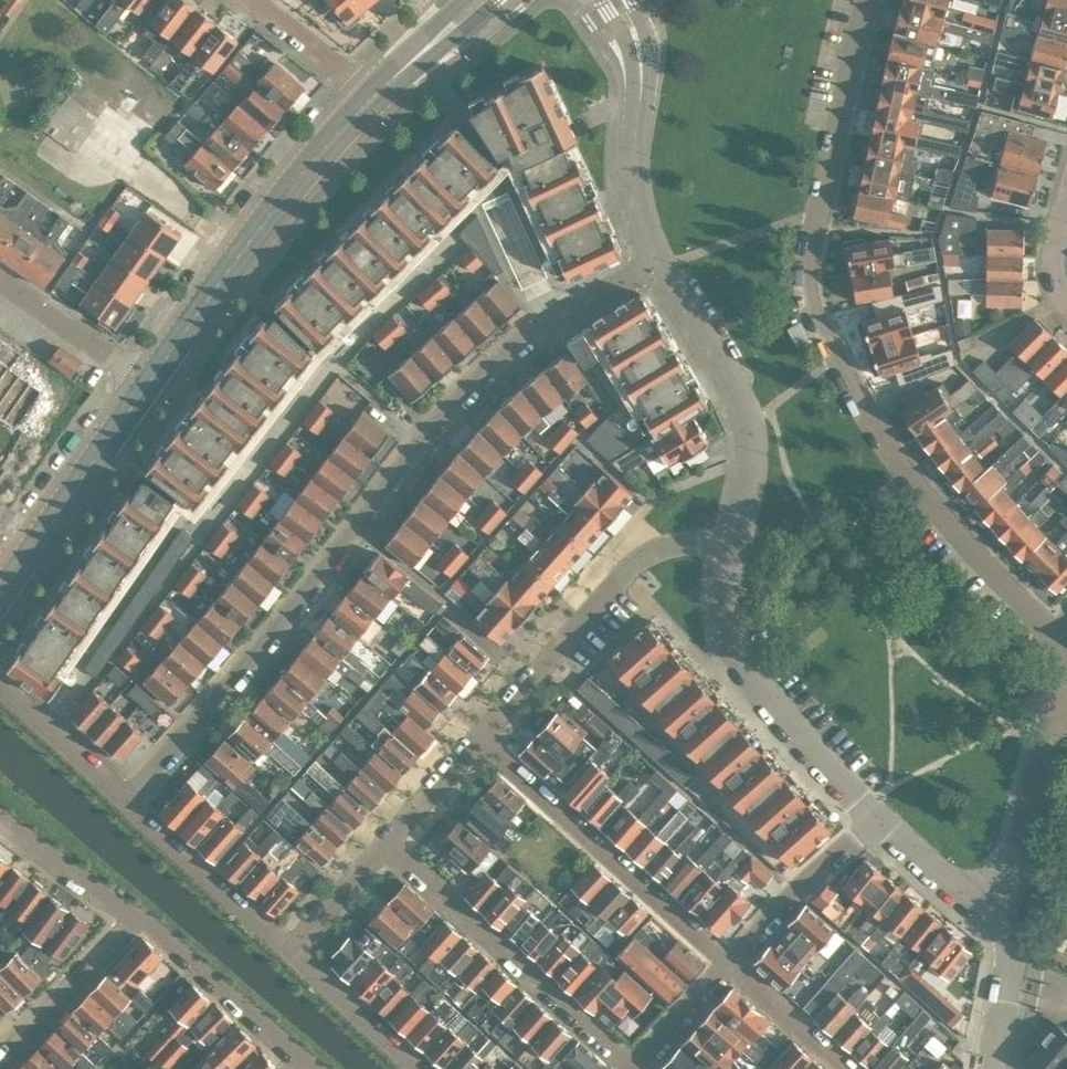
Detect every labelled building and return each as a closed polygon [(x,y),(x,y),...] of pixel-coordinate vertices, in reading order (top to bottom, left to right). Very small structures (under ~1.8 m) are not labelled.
[(0,0),(0,4),(8,10),(15,1),(13,0),(0,0)] [(92,18),(104,27),(124,0),(106,0),(95,14),(92,18)] [(126,43),(134,50),(142,41),(152,29),(150,27),(155,22),(169,33),(193,2),(191,0),(161,0),(134,35),(126,43)] [(331,1),(329,3),(328,7),(340,20),(347,21),(357,12),(358,8),(357,7),(365,0),(330,0),(331,1)] [(891,25),(935,38),(938,26),(942,23),(988,37),(991,27),(990,27),(941,12),(902,0),(898,0),(891,25)] [(941,12),(990,27),(993,13),(949,0),(902,0),(941,12)] [(1040,5),(1066,12),(1066,0),(1041,0),(1040,5)] [(193,2),(169,33),(190,49),(214,18),(193,2)] [(999,20),(1014,24),(1034,28),(1066,37),(1066,12),(1040,5),(1032,2),(1029,14),(1002,7),(999,20)] [(176,67),(167,77),(177,84),(185,75),(195,63),(194,61),(198,56),(211,66),(235,35),(214,18),(190,49),(176,67)] [(999,20),(996,32),(1011,36),(1014,24),(999,20)] [(891,25),(885,53),(919,61),(920,58),(929,61),(935,38),(891,25)] [(1028,52),(1062,62),(1066,44),(1066,37),(1034,28),(1028,52)] [(160,42),(149,56),(157,63),(169,49),(160,42)] [(236,44),(227,55),(240,66),(256,80),(283,104),(301,84),(272,58),(264,50),(255,61),(236,44)] [(1056,86),(1062,62),(1028,52),(1021,76),(1056,86)] [(885,53),(879,79),(914,87),(926,90),(973,100),(976,87),(929,77),(925,76),(928,63),(919,61),(885,53)] [(227,55),(219,64),(233,76),(240,66),(227,55)] [(7,658),(5,663),(66,705),(93,673),(92,673),(93,671),(118,636),(142,601),(166,566),(191,532),(205,511),(323,359),(481,202),(478,197),(491,191),(504,185),(545,271),(548,279),(618,248),(566,137),(568,137),(574,134),(539,59),(484,96),(480,99),(459,113),(275,298),(273,300),(271,301),(270,302),(262,312),(259,316),(250,328),(246,332),(237,345),(234,348),(224,360),(221,364),(217,370),(214,374),(205,385),(202,388),(200,391),(191,403),(188,407),(178,420),(175,424),(166,436),(163,440),(158,445),(155,449),(146,461),(143,465),(138,471),(7,658)] [(966,59),(962,71),(979,75),(982,62),(966,59)] [(993,69),(990,82),(1010,87),(1011,90),(1007,105),(1045,114),(1046,109),(1049,110),(1056,86),(1021,76),(993,69)] [(210,74),(196,91),(205,99),(210,92),(227,107),(218,117),(248,144),(265,124),(238,100),(236,98),(218,81),(210,74)] [(879,79),(873,105),(908,113),(920,116),(962,124),(964,125),(967,113),(926,104),(924,101),(926,90),(914,87),(879,79)] [(256,80),(238,100),(265,124),(283,104),(256,80)] [(193,95),(184,105),(197,117),(198,116),(210,127),(201,137),(231,163),(248,144),(218,117),(193,95)] [(979,104),(964,148),(972,151),(1035,167),(1043,135),(1028,131),(1031,118),(979,104)] [(873,105),(867,130),(902,139),(902,138),(910,140),(956,151),(959,138),(917,129),(920,116),(908,113),(873,105)] [(176,115),(161,131),(169,138),(175,131),(192,146),(182,158),(212,184),(231,163),(201,137),(183,121),(176,115)] [(867,130),(862,156),(897,165),(897,164),(911,167),(913,155),(907,154),(910,140),(902,138),(902,139),(867,130)] [(964,148),(946,201),(973,205),(975,190),(969,189),(977,164),(987,167),(988,163),(995,165),(994,167),(988,189),(1026,199),(1027,196),(1029,196),(1032,195),(1034,185),(1033,183),(1031,182),(1035,167),(972,151),(964,148)] [(862,156),(856,182),(891,191),(891,189),(905,192),(911,167),(897,164),(897,165),(862,156)] [(933,162),(931,173),(933,173),(948,176),(950,166),(951,164),(934,160),(933,162)] [(856,182),(850,209),(885,217),(902,222),(905,209),(887,205),(891,191),(856,182)] [(36,193),(24,185),(14,199),(1,201),(0,200),(0,244),(36,193)] [(925,187),(923,198),(939,202),(942,190),(925,187)] [(0,244),(0,254),(18,266),(38,237),(37,236),(42,229),(37,225),(34,215),(45,200),(36,193),(0,244)] [(107,200),(102,207),(112,214),(117,207),(107,200)] [(146,202),(129,226),(163,250),(180,226),(146,202)] [(38,237),(18,266),(41,282),(64,248),(54,231),(66,214),(56,207),(42,229),(37,236),(38,237)] [(102,207),(95,218),(104,225),(112,214),(102,207)] [(944,207),(936,232),(939,247),(941,247),(955,247),(956,226),(972,228),(973,211),(944,207)] [(474,208),(455,226),(468,241),(480,254),(491,267),(500,264),(474,208)] [(984,222),(984,248),(1020,249),(1020,223),(984,222)] [(129,226),(112,249),(147,274),(163,250),(129,226)] [(840,234),(839,236),(842,256),(844,257),(847,257),(848,267),(887,261),(933,254),(931,240),(890,247),(887,231),(862,235),(862,233),(860,231),(840,234)] [(468,241),(457,251),(468,264),(480,254),(468,241)] [(75,245),(69,254),(79,261),(86,253),(75,245)] [(941,247),(941,259),(955,260),(955,247),(941,247)] [(983,272),(983,273),(1019,273),(1020,249),(984,248),(983,272)] [(112,249),(96,273),(130,297),(147,274),(112,249)] [(62,263),(53,277),(63,285),(72,272),(85,281),(86,288),(79,297),(99,311),(98,313),(98,316),(113,326),(116,326),(125,312),(125,309),(123,308),(130,297),(96,273),(79,261),(69,254),(62,263)] [(887,261),(848,267),(850,277),(848,277),(846,280),(848,292),(850,294),(852,293),(853,295),(890,289),(887,261)] [(487,282),(474,293),(496,318),(518,299),(496,274),(490,267),(481,275),(487,282)] [(935,267),(918,270),(921,281),(937,276),(935,267)] [(435,270),(425,279),(437,293),(447,284),(435,270)] [(918,270),(902,274),(905,285),(921,281),(918,270)] [(960,272),(945,272),(945,283),(946,288),(960,288),(960,272)] [(983,272),(967,272),(967,286),(983,286),(983,298),(1019,299),(1019,273),(983,273),(983,272)] [(859,316),(855,318),(860,334),(865,333),(868,341),(910,327),(903,307),(913,303),(912,301),(940,291),(937,276),(921,281),(905,285),(890,289),(870,295),(874,309),(859,314),(859,316)] [(425,279),(415,288),(427,302),(437,293),(425,279)] [(638,287),(586,318),(599,340),(605,336),(608,342),(602,345),(615,367),(621,363),(625,369),(618,373),(631,394),(638,390),(642,397),(646,404),(640,408),(651,427),(653,429),(689,407),(705,398),(702,394),(703,392),(696,381),(694,381),(692,376),(686,380),(682,373),(678,366),(683,363),(681,358),(681,356),(675,346),(673,345),(670,341),(665,344),(662,339),(667,335),(664,331),(665,329),(659,319),(657,318),(654,314),(649,317),(645,311),(651,308),(648,304),(648,302),(642,291),(640,291),(638,287)] [(474,293),(452,312),(474,337),(496,318),(474,293)] [(390,310),(380,319),(393,333),(403,324),(390,310)] [(452,312),(431,331),(452,356),(474,337),(452,312)] [(967,312),(953,313),(954,329),(968,328),(967,312)] [(1014,344),(993,366),(1003,377),(1049,330),(1031,312),(1006,336),(1014,344)] [(380,319),(370,328),(383,342),(393,333),(380,319)] [(580,324),(564,334),(581,356),(582,358),(596,349),(580,324)] [(870,350),(866,351),(872,368),(876,366),(877,369),(892,364),(897,378),(952,357),(949,341),(928,348),(927,345),(917,349),(910,327),(868,341),(870,350)] [(967,328),(954,334),(958,344),(972,339),(967,328)] [(1049,330),(1003,377),(1010,384),(1011,385),(1033,363),(1042,372),(1066,348),(1049,330)] [(431,331),(409,349),(431,374),(452,356),(431,331)] [(57,342),(48,355),(68,369),(77,356),(57,342)] [(565,345),(539,364),(561,391),(585,373),(565,345)] [(1042,372),(1059,389),(1060,390),(1066,383),(1066,348),(1042,372)] [(409,349),(387,369),(408,394),(431,374),(409,349)] [(980,354),(970,365),(992,387),(1003,377),(993,366),(980,354)] [(0,379),(0,483),(66,389),(17,355),(0,379)] [(539,364),(516,382),(540,409),(561,391),(539,364)] [(905,400),(897,405),(898,406),(913,428),(943,406),(951,401),(951,400),(964,391),(964,392),(976,383),(965,372),(955,382),(947,388),(939,376),(923,387),(918,380),(900,393),(905,400)] [(1003,377),(992,387),(999,394),(1010,384),(1003,377)] [(516,382),(495,402),(521,427),(529,419),(537,427),(540,425),(548,418),(540,409),(516,382)] [(976,383),(964,392),(966,393),(972,402),(984,391),(976,383)] [(1037,411),(1046,420),(1047,421),(1057,412),(1066,402),(1066,383),(1060,390),(1038,411),(1037,411)] [(1018,412),(1029,400),(1021,392),(1010,404),(1018,412)] [(317,393),(308,404),(323,416),(332,406),(317,393)] [(582,396),(570,405),(582,420),(594,411),(582,396)] [(943,406),(913,428),(918,435),(918,439),(923,446),(926,446),(927,447),(955,426),(958,423),(952,415),(958,410),(951,401),(943,406)] [(495,402),(474,423),(500,448),(519,428),(521,427),(495,402)] [(308,404),(300,415),(315,427),(323,416),(308,404)] [(358,407),(342,427),(370,450),(387,428),(358,407)] [(636,437),(607,455),(620,466),(657,444),(665,458),(677,451),(678,453),(685,449),(686,451),(698,443),(697,442),(704,437),(703,435),(705,434),(689,407),(653,429),(651,427),(648,430),(636,437)] [(605,409),(583,433),(607,455),(636,437),(605,409)] [(1037,411),(1027,422),(1036,430),(1046,420),(1037,411)] [(560,413),(551,423),(566,436),(575,426),(560,413)] [(1005,413),(993,423),(1001,431),(1013,420),(1005,413)] [(928,449),(927,453),(932,460),(936,459),(941,465),(969,445),(971,443),(988,428),(993,424),(985,416),(970,428),(963,420),(959,424),(958,423),(955,426),(927,447),(928,449)] [(474,423),(455,446),(482,469),(500,448),(474,423)] [(551,423),(542,433),(556,446),(566,436),(551,423)] [(342,427),(326,448),(354,471),(370,450),(342,427)] [(983,462),(956,483),(961,490),(959,492),(969,503),(971,501),(1003,473),(1003,472),(996,464),(1019,443),(1027,435),(1020,428),(989,456),(983,462)] [(988,428),(971,443),(979,451),(995,437),(988,428)] [(1044,439),(1063,458),(1066,454),(1066,441),(1055,429),(1044,439)] [(1027,435),(1019,443),(1026,450),(1026,451),(1035,443),(1027,435)] [(284,436),(275,447),(290,459),(298,448),(284,436)] [(1026,450),(1023,454),(1030,462),(1042,450),(1035,443),(1026,451),(1026,450)] [(969,445),(941,465),(947,472),(946,476),(952,483),(956,483),(983,462),(969,445)] [(455,446),(436,468),(464,491),(482,469),(455,446)] [(275,447),(267,457),(282,469),(290,459),(275,447)] [(326,448),(310,469),(338,492),(345,484),(354,471),(326,448)] [(525,453),(516,463),(531,476),(540,466),(525,453)] [(1049,458),(1036,471),(1045,480),(1058,466),(1049,458)] [(555,459),(544,472),(600,522),(609,512),(611,511),(618,504),(618,501),(620,499),(619,498),(629,487),(603,464),(589,479),(579,480),(555,459)] [(1003,473),(971,501),(977,508),(977,512),(983,518),(987,518),(987,519),(1013,495),(1006,487),(1009,484),(1008,482),(1022,469),(1014,461),(1003,472),(1003,473)] [(516,463),(507,473),(521,486),(531,476),(516,463)] [(436,468),(419,491),(446,515),(464,491),(436,468)] [(1053,477),(1066,490),(1066,472),(1062,468),(1053,477)] [(310,469),(294,490),(322,513),(338,492),(310,469)] [(544,472),(537,479),(547,488),(546,489),(566,506),(557,517),(583,540),(600,522),(544,472)] [(251,478),(243,489),(258,500),(266,490),(251,478)] [(1013,495),(987,519),(1003,536),(1050,487),(1043,480),(1026,497),(1019,489),(1013,495)] [(283,482),(267,503),(277,511),(306,534),(322,513),(294,490),(283,482)] [(1050,487),(1003,536),(1009,542),(1009,546),(1015,553),(1018,553),(1019,554),(1043,528),(1035,519),(1058,495),(1050,487)] [(243,489),(235,499),(250,510),(258,500),(243,489)] [(403,511),(401,514),(428,537),(432,532),(446,515),(419,491),(403,511)] [(490,493),(481,503),(495,516),(504,506),(490,493)] [(518,501),(510,510),(520,518),(520,517),(527,510),(518,501)] [(481,503),(472,514),(486,527),(495,516),(481,503)] [(527,510),(520,517),(534,530),(543,519),(530,507),(527,510)] [(1019,554),(1036,570),(1059,546),(1059,545),(1066,536),(1066,511),(1063,507),(1056,514),(1066,523),(1053,538),(1043,528),(1019,554)] [(277,511),(261,533),(289,555),(306,534),(277,511)] [(401,514),(384,539),(409,559),(428,537),(401,514)] [(557,517),(540,536),(566,559),(583,540),(557,517)] [(220,518),(212,529),(226,540),(234,529),(220,518)] [(523,521),(515,530),(530,543),(530,547),(523,555),(549,579),(566,559),(540,536),(523,521)] [(212,529),(204,539),(218,550),(226,540),(212,529)] [(261,533),(245,554),(273,576),(284,563),(289,555),(261,533)] [(451,536),(442,546),(457,559),(466,549),(451,536)] [(1036,570),(1042,575),(1040,578),(1048,586),(1051,583),(1053,586),(1066,571),(1066,536),(1059,545),(1059,546),(1036,570)] [(484,539),(476,547),(486,556),(494,548),(484,539)] [(442,546),(433,557),(448,570),(457,559),(442,546)] [(376,547),(359,568),(388,591),(389,592),(398,581),(432,608),(440,598),(430,589),(406,571),(376,547)] [(476,547),(465,560),(493,584),(487,591),(489,593),(472,612),(498,636),(532,598),(506,574),(486,556),(476,547)] [(245,554),(229,575),(256,597),(273,576),(245,554)] [(523,555),(506,574),(532,598),(549,579),(523,555)] [(190,557),(182,568),(196,579),(204,569),(190,557)] [(182,568),(173,578),(188,589),(196,579),(182,568)] [(359,568),(343,589),(371,612),(372,612),(388,591),(359,568)] [(228,576),(211,595),(239,617),(241,615),(256,597),(229,575),(228,576)] [(451,576),(442,586),(453,595),(461,585),(451,576)] [(343,589),(327,609),(355,632),(371,612),(343,589)] [(211,595),(194,615),(222,637),(239,617),(211,595)] [(157,599),(149,610),(163,621),(171,610),(157,599)] [(412,608),(404,620),(415,628),(423,616),(412,608)] [(327,609),(311,630),(339,653),(351,661),(371,677),(378,670),(366,661),(357,653),(358,651),(347,642),(355,632),(327,609)] [(149,610),(140,620),(154,632),(163,621),(149,610)] [(440,610),(433,619),(451,636),(444,645),(443,645),(469,669),(486,650),(459,627),(444,613),(440,610)] [(629,629),(604,651),(605,653),(651,703),(693,665),(679,649),(680,648),(675,643),(668,635),(663,630),(662,630),(647,613),(640,620),(636,619),(629,626),(629,629)] [(194,615),(176,634),(204,657),(222,637),(194,615)] [(171,641),(158,655),(186,677),(204,657),(176,634),(168,626),(162,633),(171,641)] [(424,628),(416,637),(435,654),(428,662),(427,663),(453,686),(469,669),(443,645),(444,645),(424,628)] [(300,643),(295,650),(322,673),(332,661),(344,670),(344,669),(357,678),(365,685),(371,677),(351,661),(339,653),(311,630),(300,643)] [(396,630),(387,642),(397,650),(406,639),(397,631),(396,630)] [(125,641),(115,652),(129,664),(138,653),(125,641)] [(409,646),(401,654),(420,671),(412,680),(411,681),(438,704),(453,686),(427,663),(409,646)] [(295,650),(278,671),(306,693),(309,696),(326,677),(322,673),(295,650)] [(158,655),(141,674),(168,698),(186,677),(158,655)] [(112,659),(104,668),(117,679),(125,670),(112,659)] [(391,665),(376,681),(384,688),(385,688),(392,680),(403,690),(396,698),(395,699),(421,723),(422,722),(437,705),(438,704),(411,681),(412,680),(405,674),(393,664),(391,665)] [(693,665),(651,703),(696,755),(739,717),(724,700),(725,700),(721,695),(713,686),(708,681),(693,665)] [(585,670),(575,682),(576,683),(683,780),(693,768),(586,671),(585,670)] [(278,671),(261,690),(289,713),(299,702),(307,710),(315,702),(309,697),(309,696),(306,693),(278,671)] [(133,677),(125,686),(137,697),(145,688),(133,677)] [(376,681),(360,699),(362,701),(369,706),(376,698),(398,716),(389,726),(415,750),(433,730),(422,722),(421,723),(395,699),(396,698),(385,688),(384,688),(376,681)] [(90,684),(68,709),(84,724),(106,699),(90,684)] [(145,688),(137,697),(151,709),(158,700),(145,688)] [(261,690),(243,710),(271,734),(280,742),(289,750),(295,743),(287,734),(278,726),(289,713),(261,690)] [(574,702),(570,707),(581,717),(591,706),(579,696),(574,702)] [(106,699),(84,724),(100,738),(122,713),(106,699)] [(360,699),(353,708),(375,728),(367,736),(374,742),(373,744),(399,768),(415,750),(389,726),(362,701),(360,699)] [(329,701),(322,709),(325,711),(334,719),(341,711),(329,701)] [(555,707),(534,729),(573,764),(578,759),(584,752),(584,751),(580,748),(589,739),(580,730),(555,707)] [(243,710),(225,731),(252,754),(260,746),(265,749),(268,746),(292,767),(299,759),(289,750),(280,742),(271,734),(243,710)] [(325,711),(316,721),(326,729),(334,719),(325,711)] [(122,713),(100,738),(102,740),(118,754),(141,729),(140,729),(124,714),(122,713)] [(345,717),(337,726),(365,749),(356,760),(358,761),(357,763),(383,786),(399,768),(373,744),(374,742),(367,736),(345,717)] [(739,717),(696,755),(741,805),(784,767),(770,751),(766,746),(759,738),(754,732),(753,732),(739,717)] [(573,764),(556,783),(560,787),(578,803),(602,777),(609,770),(599,761),(598,757),(619,733),(609,724),(584,752),(578,759),(573,764)] [(533,730),(516,748),(541,771),(556,783),(573,764),(534,729),(533,730)] [(222,734),(203,756),(233,783),(239,789),(258,805),(267,795),(242,774),(253,761),(222,734)] [(328,737),(320,745),(350,770),(341,780),(341,781),(367,804),(383,786),(357,763),(328,737)] [(312,754),(304,764),(333,789),(325,798),(325,799),(351,822),(367,804),(341,781),(341,780),(312,754)] [(168,795),(158,807),(176,823),(198,797),(206,789),(218,775),(200,759),(185,775),(177,784),(175,783),(174,783),(166,791),(166,793),(168,795)] [(619,801),(600,823),(604,826),(603,827),(621,842),(641,821),(657,803),(660,800),(664,795),(665,794),(674,782),(663,772),(654,764),(647,770),(661,783),(652,794),(634,814),(623,805),(619,801)] [(784,767),(741,805),(788,857),(813,835),(817,835),(823,829),(823,826),(831,819),(816,802),(811,796),(804,788),(799,783),(799,784),(784,767)] [(496,770),(479,789),(507,814),(519,826),(536,807),(523,795),(496,770)] [(296,773),(288,781),(317,807),(309,817),(335,840),(351,822),(325,799),(325,798),(305,780),(296,773)] [(602,777),(578,803),(596,819),(599,823),(600,823),(619,801),(624,796),(636,783),(626,775),(614,788),(602,777)] [(674,782),(665,794),(676,803),(676,802),(686,792),(674,782)] [(198,797),(176,823),(195,840),(223,808),(237,792),(230,785),(217,799),(206,789),(198,797)] [(478,790),(460,810),(461,810),(488,835),(498,825),(509,836),(513,832),(518,826),(478,790)] [(272,800),(264,810),(273,818),(281,809),(301,826),(292,835),(318,859),(335,840),(309,817),(308,817),(279,792),(272,800)] [(641,821),(621,842),(640,859),(660,838),(663,835),(662,835),(688,807),(694,800),(686,792),(676,802),(676,803),(652,830),(641,821)] [(660,800),(657,803),(661,807),(668,799),(664,795),(660,800)] [(223,808),(195,840),(213,856),(255,808),(247,801),(233,817),(223,808)] [(445,822),(432,838),(446,850),(449,848),(466,864),(476,873),(485,863),(497,850),(486,841),(457,815),(448,825),(445,822)] [(245,830),(218,861),(237,877),(264,846),(267,843),(279,829),(271,822),(256,840),(245,830)] [(721,825),(711,836),(715,840),(719,836),(723,840),(730,833),(721,825)] [(660,838),(640,859),(658,875),(680,851),(683,848),(694,836),(686,828),(672,844),(663,835),(660,838)] [(680,851),(658,875),(676,891),(702,864),(723,840),(719,836),(715,840),(711,836),(693,856),(683,848),(680,851)] [(264,846),(237,877),(247,886),(255,894),(298,846),(289,838),(277,852),(267,843),(264,846)] [(739,841),(727,854),(736,862),(748,849),(739,841)] [(298,846),(255,894),(273,910),(296,884),(287,876),(300,861),(309,869),(316,862),(298,846)] [(721,881),(696,909),(716,927),(717,927),(728,915),(731,918),(750,896),(746,893),(745,893),(736,885),(743,876),(747,872),(758,881),(770,868),(748,849),(736,862),(732,867),(724,876),(725,877),(721,881)] [(9,860),(9,859),(0,853),(0,871),(9,860)] [(826,877),(809,894),(839,920),(881,869),(861,853),(847,870),(844,867),(836,877),(838,879),(839,880),(853,891),(844,901),(832,891),(836,887),(826,877)] [(702,864),(676,891),(696,909),(721,881),(725,877),(724,876),(732,867),(736,862),(727,854),(712,872),(702,864)] [(572,897),(566,904),(573,911),(579,905),(579,904),(586,897),(587,898),(610,873),(591,856),(591,857),(569,881),(581,892),(574,899),(572,897)] [(484,865),(462,890),(480,906),(515,866),(505,857),(492,872),(484,865)] [(5,901),(26,873),(9,860),(0,871),(0,908),(5,901)] [(515,866),(480,906),(498,922),(525,892),(513,882),(522,873),(515,866)] [(881,869),(839,920),(858,937),(901,885),(881,869)] [(26,873),(5,901),(7,902),(26,917),(47,888),(40,883),(42,879),(33,873),(31,876),(26,873)] [(579,904),(579,905),(586,913),(581,918),(591,928),(599,920),(605,914),(628,889),(610,873),(587,898),(586,897),(579,904)] [(402,877),(386,895),(412,919),(415,921),(431,902),(402,877)] [(525,892),(498,922),(516,938),(538,914),(525,901),(530,897),(540,905),(548,895),(534,882),(525,892)] [(901,885),(858,937),(866,944),(874,934),(876,935),(887,920),(898,929),(921,902),(901,885)] [(30,936),(19,951),(25,958),(34,946),(66,903),(47,888),(26,917),(20,924),(30,931),(27,934),(30,936)] [(628,889),(605,914),(623,930),(628,924),(645,906),(628,889)] [(386,895),(366,916),(393,940),(412,919),(386,895)] [(788,920),(779,930),(815,962),(824,953),(814,944),(832,924),(802,897),(785,917),(788,920)] [(412,919),(393,940),(397,944),(407,931),(417,939),(418,939),(441,912),(431,902),(415,921),(412,919)] [(899,930),(878,955),(886,962),(893,954),(907,937),(917,945),(918,946),(941,918),(921,902),(898,929),(899,930)] [(34,946),(25,958),(39,971),(48,962),(43,957),(51,949),(59,955),(87,918),(66,903),(34,946)] [(538,914),(516,938),(531,952),(535,955),(566,920),(565,919),(569,915),(558,905),(545,920),(538,914)] [(426,951),(416,962),(424,969),(459,929),(460,929),(441,912),(418,939),(427,947),(424,950),(426,951)] [(904,963),(897,972),(928,1000),(940,986),(918,967),(926,957),(945,973),(968,945),(958,937),(960,934),(941,918),(918,946),(904,963)] [(566,920),(535,955),(553,972),(562,961),(570,952),(578,943),(588,931),(580,923),(575,927),(566,920)] [(639,920),(632,929),(650,945),(658,936),(639,920)] [(334,952),(328,959),(348,977),(373,950),(383,939),(364,921),(351,934),(346,929),(329,948),(334,952)] [(8,938),(13,931),(0,922),(0,933),(8,938)] [(459,929),(424,969),(441,985),(451,973),(454,970),(455,969),(477,944),(459,929)] [(632,929),(614,949),(667,997),(685,977),(657,952),(650,945),(632,929)] [(767,937),(749,957),(779,983),(797,964),(807,972),(815,962),(779,930),(770,940),(767,937)] [(113,961),(104,971),(114,980),(124,970),(133,979),(160,951),(140,932),(113,961)] [(562,961),(553,972),(571,988),(599,957),(607,948),(598,940),(589,932),(578,945),(562,961)] [(665,944),(658,936),(650,945),(657,952),(685,977),(703,957),(676,932),(665,944)] [(460,981),(450,992),(459,1001),(473,985),(474,985),(477,982),(479,980),(495,961),(485,952),(477,944),(455,969),(454,970),(451,973),(460,981)] [(21,989),(28,982),(29,984),(38,976),(36,974),(39,971),(25,958),(19,951),(14,946),(4,956),(0,952),(0,967),(21,989)] [(374,951),(349,977),(368,995),(404,957),(397,951),(386,962),(374,951)] [(859,959),(857,961),(869,972),(877,963),(866,953),(860,960),(859,959)] [(893,954),(886,962),(897,972),(904,963),(893,954)] [(404,957),(368,995),(385,1011),(408,986),(399,977),(411,964),(404,957)] [(599,957),(571,988),(592,1007),(594,1005),(609,1019),(621,1004),(628,1010),(649,988),(621,963),(614,971),(599,957)] [(473,996),(465,1005),(478,1017),(490,1004),(490,1005),(514,978),(495,961),(479,980),(477,982),(487,992),(478,1000),(473,996)] [(4,1006),(10,1000),(12,1002),(22,993),(19,991),(21,989),(0,967),(0,1002),(4,1006)] [(104,971),(87,989),(125,1025),(132,1018),(135,1014),(121,1000),(128,993),(127,992),(114,980),(104,971)] [(410,988),(387,1013),(405,1029),(428,1004),(427,1003),(417,994),(430,981),(423,974),(410,988)] [(176,1012),(143,1047),(152,1055),(189,1015),(208,994),(190,978),(167,1003),(176,1012)] [(499,1013),(488,1026),(496,1034),(497,1035),(532,995),(533,994),(514,978),(490,1005),(499,1013)] [(729,980),(711,1000),(749,1034),(748,1035),(749,1035),(766,1050),(775,1040),(757,1025),(767,1014),(729,980)] [(834,984),(810,1011),(830,1029),(861,994),(864,991),(865,989),(856,980),(852,985),(844,993),(835,985),(834,984)] [(136,982),(128,991),(129,992),(144,1006),(152,997),(151,996),(136,982)] [(902,985),(893,995),(912,1011),(920,1002),(902,985)] [(940,986),(928,1000),(938,1009),(951,996),(940,986)] [(87,989),(70,1007),(94,1029),(95,1029),(104,1019),(119,1032),(125,1025),(87,989)] [(428,1004),(405,1029),(422,1045),(445,1019),(444,1019),(456,1005),(440,990),(427,1003),(428,1004)] [(861,994),(830,1029),(849,1045),(878,1012),(871,1005),(873,1003),(875,1001),(864,991),(861,994)] [(532,995),(497,1035),(506,1043),(520,1029),(528,1037),(551,1012),(532,995)] [(145,1062),(152,1068),(156,1068),(183,1041),(194,1029),(204,1040),(230,1015),(213,997),(192,1018),(189,1015),(152,1055),(145,1062)] [(710,1002),(695,1019),(732,1052),(741,1042),(759,1058),(766,1050),(749,1035),(748,1035),(747,1034),(710,1002)] [(867,1062),(875,1068),(892,1068),(894,1067),(895,1068),(905,1057),(913,1048),(914,1046),(905,1037),(929,1009),(920,1002),(912,1011),(887,1039),(867,1062)] [(878,1012),(849,1045),(867,1062),(887,1039),(886,1039),(875,1028),(890,1011),(884,1006),(878,1012)] [(70,1007),(54,1024),(77,1047),(78,1046),(84,1040),(93,1040),(103,1049),(108,1043),(109,1042),(95,1029),(94,1029),(70,1007)] [(529,1037),(516,1051),(524,1058),(535,1046),(545,1055),(548,1052),(548,1051),(569,1028),(551,1012),(528,1037),(529,1037)] [(445,1019),(422,1045),(440,1061),(463,1036),(476,1023),(466,1013),(454,1028),(450,1025),(445,1019)] [(1023,1054),(1040,1068),(1051,1068),(1059,1060),(1064,1063),(1066,1060),(1066,1028),(1055,1018),(1054,1019),(1048,1014),(1030,1034),(1036,1040),(1023,1054)] [(228,1064),(251,1041),(254,1038),(233,1017),(204,1046),(205,1046),(191,1061),(192,1062),(185,1068),(224,1068),(228,1064)] [(679,1036),(680,1037),(715,1068),(734,1068),(724,1060),(732,1052),(695,1019),(679,1036)] [(54,1024),(37,1042),(62,1066),(63,1065),(73,1053),(78,1057),(75,1059),(85,1067),(93,1059),(78,1046),(77,1047),(54,1024)] [(535,1067),(537,1068),(604,1068),(609,1063),(576,1033),(575,1034),(569,1028),(548,1051),(548,1052),(545,1055),(535,1067)] [(440,1061),(449,1068),(467,1068),(482,1052),(494,1039),(487,1032),(475,1046),(463,1036),(440,1061)] [(765,1061),(775,1068),(794,1068),(809,1053),(810,1052),(790,1034),(765,1061)] [(659,1061),(668,1068),(715,1068),(680,1037),(659,1061)] [(494,1039),(482,1052),(487,1057),(494,1049),(507,1061),(512,1055),(494,1039)] [(224,1068),(269,1068),(275,1064),(260,1046),(257,1048),(251,1041),(228,1064),(224,1068)] [(20,1060),(30,1068),(68,1068),(63,1065),(62,1066),(37,1042),(20,1060)] [(905,1057),(918,1068),(954,1068),(940,1056),(932,1065),(913,1048),(905,1057)] [(467,1068),(500,1068),(487,1057),(482,1052),(467,1068)] [(794,1068),(828,1068),(810,1052),(809,1053),(794,1068)] [(500,1068),(517,1068),(522,1064),(512,1055),(507,1061),(500,1068)] [(905,1057),(895,1068),(896,1068),(918,1068),(905,1057)] [(12,1068),(30,1068),(20,1060),(12,1068)] [(1064,1063),(1059,1060),(1051,1068),(1066,1068),(1066,1060),(1064,1063)]
